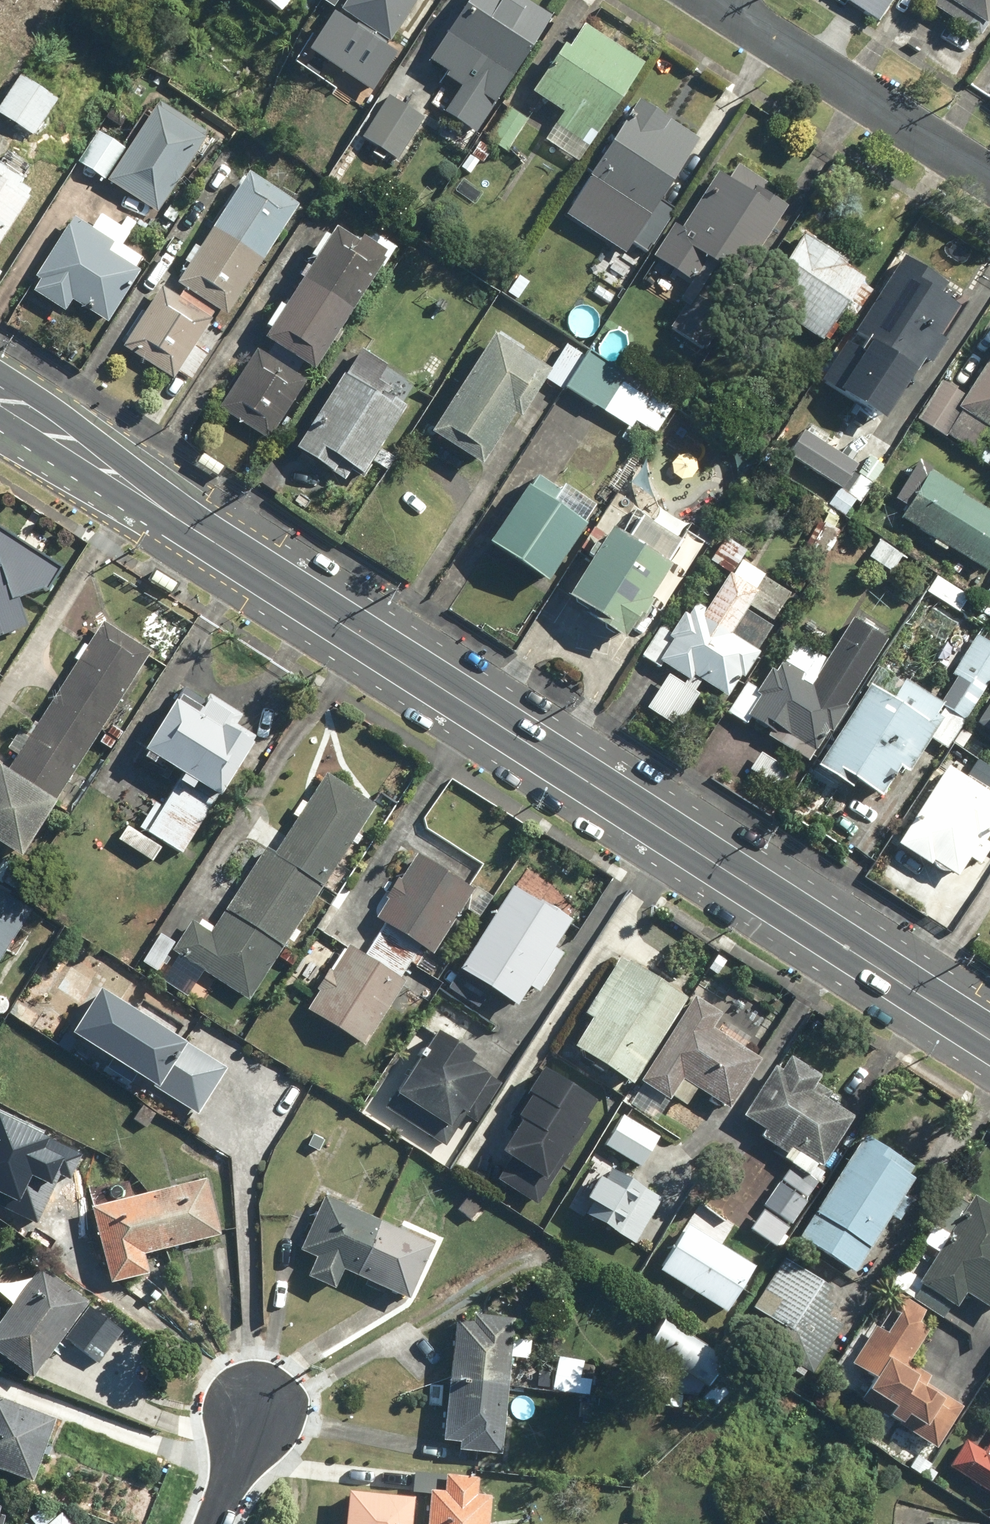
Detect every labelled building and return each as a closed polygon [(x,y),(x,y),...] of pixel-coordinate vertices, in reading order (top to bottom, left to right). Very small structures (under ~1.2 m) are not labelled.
[(288,0),(261,0),(279,15),(290,1),(288,0)] [(364,33),(360,40),(384,55),(398,32),(418,0),(347,0),(337,16),(364,33)] [(458,87),(440,116),(471,136),(523,53),(543,22),(508,0),(464,0),(424,65),(458,87)] [(914,1),(976,38),(989,15),(989,0),(914,0),(914,1)] [(570,24),(527,95),(558,115),(541,143),(576,164),(637,65),(570,24)] [(393,69),(373,57),(356,83),(376,96),(393,69)] [(17,78),(0,109),(0,119),(35,138),(56,99),(17,78)] [(424,117),(387,95),(359,142),(396,164),(424,117)] [(693,142),(632,102),(561,214),(622,253),(693,142)] [(205,137),(155,106),(124,154),(106,183),(156,215),(205,137)] [(106,183),(124,154),(93,135),(75,164),(106,183)] [(459,171),(469,177),(477,163),(481,166),(482,164),(489,150),(476,142),(459,171)] [(649,259),(687,283),(674,303),(683,309),(669,331),(701,352),(724,316),(694,296),(699,287),(714,265),(735,278),(751,253),(783,205),(760,190),(763,185),(731,164),(723,178),(715,173),(678,231),(670,226),(649,259)] [(30,194),(0,176),(0,244),(30,194)] [(294,208),(247,178),(178,286),(225,316),(294,208)] [(30,296),(61,315),(69,303),(103,324),(141,263),(120,250),(135,225),(126,219),(119,230),(98,217),(89,231),(70,219),(30,284),(35,287),(30,296)] [(358,239),(354,246),(328,230),(260,343),(309,372),(365,279),(381,253),(358,239)] [(860,275),(798,237),(755,308),(817,345),(860,275)] [(932,365),(975,297),(903,251),(818,384),(878,422),(920,357),(932,365)] [(206,355),(192,346),(211,315),(162,284),(120,351),(170,381),(176,372),(190,381),(206,355)] [(424,436),(473,465),(506,412),(515,418),(543,370),(485,335),(424,436)] [(544,378),(629,430),(633,423),(654,436),(671,409),(619,377),(565,344),(544,378)] [(293,451),(325,470),(331,459),(360,476),(405,400),(374,382),(383,366),(354,349),(293,451)] [(304,387),(252,353),(216,410),(269,443),(304,387)] [(974,457),(989,433),(989,359),(967,397),(942,382),(918,421),(974,457)] [(785,457),(835,489),(825,505),(843,516),(853,500),(839,491),(854,468),(800,433),(785,457)] [(925,475),(912,467),(892,499),(906,507),(898,519),(984,572),(989,562),(989,519),(955,498),(960,489),(928,470),(925,475)] [(554,485),(550,491),(524,475),(480,546),(541,584),(564,548),(589,507),(554,485)] [(587,560),(563,598),(590,615),(585,625),(615,643),(676,544),(637,521),(622,546),(603,534),(592,527),(576,554),(587,560)] [(700,686),(724,700),(737,678),(741,681),(758,652),(754,650),(788,592),(738,562),(743,553),(720,539),(706,564),(728,577),(707,614),(692,605),(672,640),(655,630),(639,656),(666,673),(644,710),(675,728),(700,686)] [(901,556),(877,540),(865,559),(889,575),(901,556)] [(20,628),(0,568),(0,635),(20,628)] [(820,662),(788,642),(738,721),(804,762),(881,640),(847,619),(820,662)] [(14,858),(146,653),(98,622),(1,773),(0,772),(0,849),(14,858)] [(937,701),(899,679),(886,701),(863,687),(815,769),(840,784),(843,778),(879,799),(897,769),(906,775),(926,741),(945,752),(979,695),(989,676),(989,650),(973,640),(937,701)] [(177,689),(138,752),(177,777),(159,806),(153,803),(137,828),(128,822),(115,842),(148,863),(159,845),(176,856),(252,736),(229,722),(233,714),(200,693),(195,700),(177,689)] [(973,728),(989,738),(989,698),(973,728)] [(788,773),(757,753),(746,769),(777,790),(788,773)] [(903,852),(895,867),(926,885),(935,870),(953,881),(967,857),(976,863),(988,843),(983,840),(989,828),(989,795),(941,766),(894,846),(903,852)] [(206,934),(189,923),(170,953),(246,1002),(373,804),(328,775),(275,857),(262,848),(206,934)] [(469,890),(412,855),(372,922),(428,957),(469,890)] [(1,858),(0,860),(0,884),(9,890),(21,870),(1,858)] [(514,1010),(527,988),(536,993),(560,954),(551,949),(565,925),(506,889),(454,974),(514,1010)] [(0,892),(0,951),(27,909),(0,892)] [(167,950),(152,940),(138,962),(153,972),(167,950)] [(403,981),(345,946),(304,1014),(362,1049),(403,981)] [(616,958),(580,1015),(587,1019),(567,1051),(627,1089),(683,1000),(616,958)] [(92,981),(67,967),(52,993),(77,1008),(92,981)] [(223,1073),(95,992),(66,1037),(195,1118),(223,1073)] [(708,1031),(718,1014),(692,997),(637,1083),(665,1101),(668,1097),(683,1108),(695,1090),(727,1110),(757,1063),(708,1031)] [(389,1101),(441,1134),(455,1113),(473,1125),(499,1085),(463,1062),(468,1055),(432,1032),(389,1101)] [(788,1058),(778,1073),(770,1068),(739,1118),(761,1131),(756,1138),(784,1155),(780,1161),(805,1177),(813,1164),(818,1167),(849,1117),(807,1091),(817,1076),(788,1058)] [(538,1184),(556,1154),(564,1159),(575,1142),(567,1137),(590,1101),(538,1068),(506,1118),(515,1124),(494,1156),(538,1184)] [(657,1136),(621,1114),(600,1148),(636,1170),(657,1136)] [(852,1276),(887,1219),(895,1223),(907,1203),(899,1198),(915,1172),(858,1138),(796,1241),(852,1276)] [(663,1234),(647,1224),(659,1202),(597,1167),(577,1201),(586,1206),(580,1218),(632,1248),(635,1245),(651,1255),(663,1234)] [(772,1247),(810,1190),(783,1172),(745,1228),(772,1247)] [(103,1285),(145,1276),(140,1256),(216,1240),(204,1182),(133,1196),(130,1181),(119,1184),(118,1177),(89,1183),(93,1204),(87,1205),(103,1285)] [(917,1279),(898,1267),(887,1284),(912,1299),(919,1288),(951,1308),(959,1295),(989,1314),(989,1209),(969,1196),(964,1205),(949,1196),(919,1244),(933,1254),(917,1279)] [(296,1252),(311,1259),(302,1278),(330,1291),(338,1272),(404,1302),(429,1248),(321,1199),(296,1252)] [(685,1226),(665,1257),(658,1252),(639,1283),(653,1292),(662,1278),(722,1317),(753,1269),(685,1226)] [(820,1300),(828,1287),(783,1258),(750,1310),(779,1329),(767,1347),(810,1375),(841,1327),(825,1317),(831,1307),(820,1300)] [(24,1383),(58,1340),(94,1368),(121,1334),(38,1268),(0,1315),(0,1364),(24,1383)] [(953,1417),(960,1406),(926,1386),(930,1380),(905,1364),(924,1332),(914,1326),(923,1311),(895,1294),(885,1310),(894,1316),(883,1335),(873,1329),(851,1366),(871,1378),(862,1394),(888,1410),(883,1419),(934,1450),(953,1417)] [(528,1343),(508,1341),(509,1320),(472,1317),(472,1324),(449,1322),(439,1442),(455,1444),(454,1453),(498,1456),(506,1359),(527,1361),(528,1343)] [(719,1363),(658,1320),(639,1347),(699,1390),(719,1363)] [(729,1393),(716,1380),(696,1399),(709,1412),(729,1393)] [(0,1402),(0,1475),(29,1485),(53,1421),(0,1402)] [(982,1454),(964,1442),(947,1468),(989,1496),(989,1442),(982,1454)] [(485,1523),(486,1498),(473,1497),(474,1478),(412,1474),(411,1493),(425,1494),(423,1523),(497,1523),(485,1523)] [(342,1496),(340,1523),(407,1523),(409,1501),(342,1496)] [(57,1516),(53,1520),(42,1507),(26,1521),(29,1523),(63,1523),(57,1516)]
